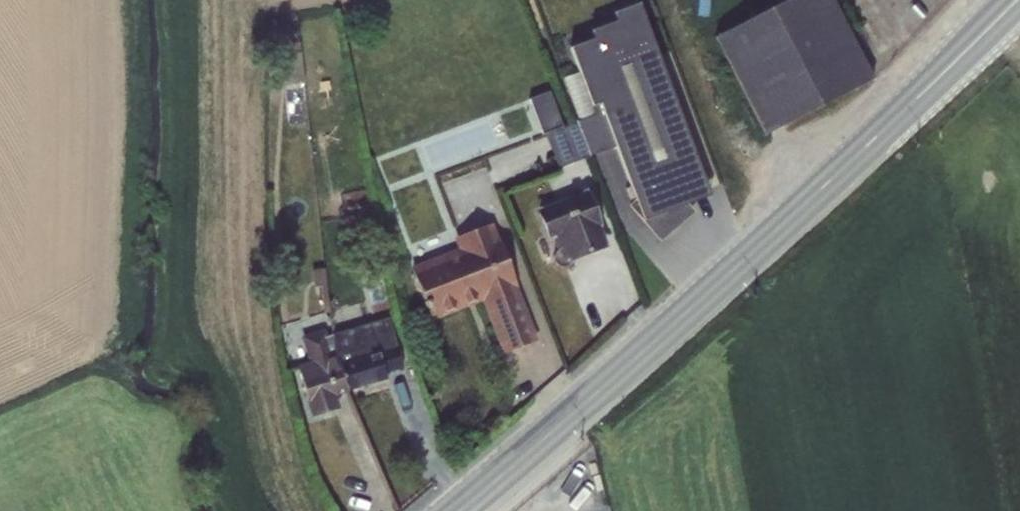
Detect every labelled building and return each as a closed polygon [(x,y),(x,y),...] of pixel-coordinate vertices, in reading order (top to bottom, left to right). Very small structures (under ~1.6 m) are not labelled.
[(714,38),(765,134),(872,80),(864,64),(832,0),(790,0),(714,38)] [(687,204),(710,196),(638,4),(613,13),(616,22),(591,32),(594,39),(570,49),(578,72),(562,78),(578,121),(575,122),(589,156),(615,146),(635,199),(627,207),(659,242),(694,212),(687,204)] [(548,91),(528,99),(541,135),(544,134),(558,169),(589,156),(575,122),(562,127),(548,91)] [(540,206),(536,208),(548,237),(552,235),(558,249),(555,250),(554,252),(553,254),(552,256),(552,259),(552,261),(553,263),(555,265),(559,267),(562,267),(566,267),(569,265),(570,262),(571,259),(604,246),(596,226),(598,226),(583,189),(581,191),(581,192),(540,208),(540,206)] [(533,342),(488,224),(452,238),(456,249),(410,266),(429,318),(483,297),(504,353),(533,342)] [(379,260),(362,264),(369,296),(386,293),(379,260)] [(319,286),(321,311),(328,311),(324,268),(311,270),(313,287),(319,286)] [(402,368),(387,318),(333,334),(336,363),(347,390),(385,379),(384,373),(402,368)] [(307,362),(297,366),(312,417),(337,409),(333,395),(347,390),(336,363),(333,334),(325,336),(323,329),(300,337),(307,362)]
